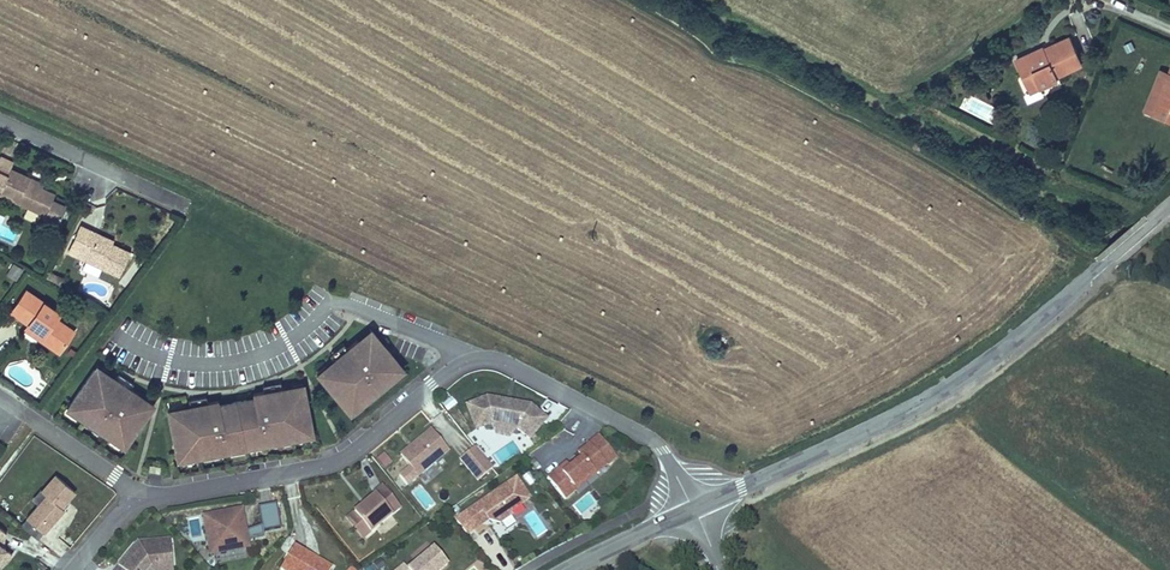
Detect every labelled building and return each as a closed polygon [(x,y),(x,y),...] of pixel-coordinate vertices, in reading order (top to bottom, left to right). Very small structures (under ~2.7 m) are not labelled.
[(1044,42),(1015,55),(1022,72),(1032,68),(1039,84),(1057,76),(1055,70),(1079,59),(1067,34),(1049,42),(1051,46),(1046,48),(1044,42)] [(1151,113),(1169,120),(1169,65),(1168,71),(1152,111),(1151,113)] [(1022,72),(1030,88),(1039,84),(1032,68),(1022,72)] [(1152,111),(1168,71),(1159,68),(1143,108),(1152,111)] [(43,215),(48,217),(47,221),(60,228),(68,210),(55,204),(57,197),(43,191),(29,185),(31,181),(12,172),(15,166),(1,160),(0,161),(0,198),(1,196),(20,205),(43,215)] [(43,191),(45,187),(31,181),(29,185),(43,191)] [(39,224),(43,215),(20,205),(18,208),(28,213),(26,217),(39,224)] [(92,231),(82,227),(75,243),(85,247),(92,231)] [(89,262),(104,268),(122,277),(132,254),(113,246),(99,239),(101,235),(92,231),(85,247),(75,243),(71,254),(89,262)] [(113,246),(115,241),(101,235),(99,239),(113,246)] [(16,280),(23,268),(14,262),(7,273),(16,280)] [(98,281),(104,268),(89,262),(84,273),(98,281)] [(44,333),(40,339),(57,351),(72,331),(56,320),(60,314),(27,290),(11,310),(29,323),(44,333)] [(29,323),(25,328),(40,339),(44,333),(29,323)] [(386,376),(400,365),(373,332),(350,351),(337,362),(339,365),(322,379),(352,415),(378,394),(376,392),(390,380),(386,376)] [(337,362),(350,351),(346,346),(332,357),(337,362)] [(322,379),(339,365),(337,362),(320,376),(322,379)] [(378,394),(405,371),(400,365),(386,376),(390,380),(376,392),(378,394)] [(117,379),(99,366),(97,369),(115,382),(117,379)] [(131,442),(153,409),(139,399),(141,396),(132,389),(117,379),(115,382),(97,369),(71,408),(82,415),(97,427),(99,425),(113,435),(116,431),(131,442)] [(136,383),(121,373),(117,379),(132,389),(136,383)] [(284,390),(283,384),(265,387),(266,394),(284,390)] [(314,433),(306,390),(284,394),(284,390),(266,394),(255,396),(255,400),(221,406),(220,402),(209,404),(192,407),(192,411),(171,415),(179,460),(192,458),(193,461),(212,458),(212,455),(229,452),(228,447),(245,444),(263,441),(264,447),(281,444),(280,439),(314,433)] [(156,406),(141,396),(139,399),(153,409),(156,406)] [(209,404),(208,397),(190,400),(192,407),(209,404)] [(529,443),(545,424),(529,411),(487,402),(467,410),(476,433),(492,427),(494,433),(513,437),(517,432),(529,443)] [(131,442),(116,431),(113,435),(99,425),(97,427),(126,448),(131,442)] [(315,441),(314,433),(280,439),(281,444),(282,447),(315,441)] [(418,480),(449,454),(432,433),(400,459),(418,480)] [(593,476),(614,459),(596,437),(575,455),(579,459),(560,475),(556,471),(545,480),(563,501),(566,498),(564,495),(591,473),(593,476)] [(264,450),(264,447),(263,441),(245,444),(246,452),(264,450)] [(458,458),(475,482),(492,470),(476,446),(458,458)] [(392,465),(385,456),(377,462),(385,472),(392,465)] [(560,475),(567,468),(564,464),(556,471),(560,475)] [(160,474),(162,468),(151,466),(150,472),(160,474)] [(62,505),(76,489),(55,471),(41,486),(47,491),(37,501),(25,515),(27,516),(43,531),(65,507),(62,505)] [(566,498),(593,476),(591,473),(564,495),(566,498)] [(507,514),(528,500),(514,480),(462,516),(472,531),(481,525),(482,521),(498,525),(509,517),(507,514)] [(37,501),(47,491),(41,486),(32,496),(37,501)] [(370,536),(400,511),(382,489),(370,499),(372,501),(354,516),(370,536)] [(264,539),(263,535),(281,531),(276,507),(258,510),(261,529),(245,534),(241,513),(204,520),(211,557),(248,550),(246,543),(264,539)] [(36,538),(43,531),(27,516),(20,523),(36,538)] [(370,536),(354,516),(347,522),(363,541),(370,536)] [(118,564),(112,569),(173,569),(171,536),(137,539),(116,563),(118,564)] [(1,546),(0,545),(0,562),(2,564),(11,554),(1,546)] [(294,549),(281,569),(330,569),(294,549)] [(445,567),(431,551),(408,569),(442,569),(445,567)]
